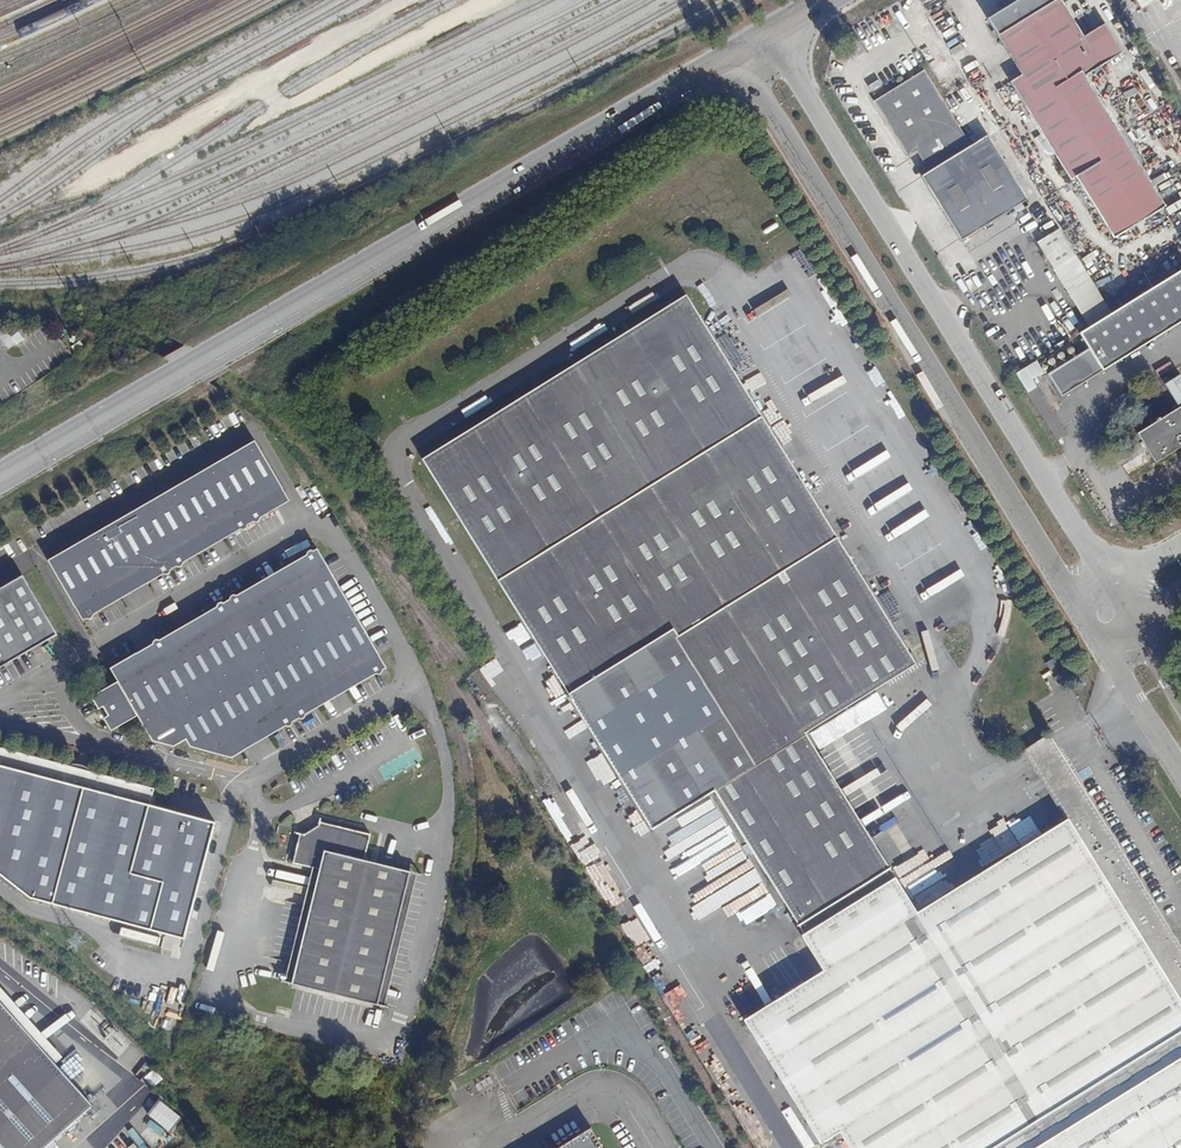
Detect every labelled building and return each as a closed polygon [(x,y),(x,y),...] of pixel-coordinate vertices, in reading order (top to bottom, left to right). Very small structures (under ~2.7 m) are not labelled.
[(987,18),(990,23),(1028,0),(1016,0),(987,18)] [(1062,0),(1028,0),(990,23),(1022,75),(1009,82),(1070,180),(1076,177),(1114,239),(1166,207),(1085,77),(1125,53),(1105,22),(1084,36),(1062,0)] [(864,49),(857,35),(847,41),(848,42),(854,54),(864,49)] [(971,146),(924,70),(874,101),(908,157),(916,151),(925,146),(937,166),(928,172),(921,177),(960,241),(1028,200),(989,135),(971,146)] [(937,166),(925,146),(916,151),(928,172),(937,166)] [(1180,323),(1180,271),(1079,333),(1088,349),(1047,375),(1061,397),(1180,323)] [(687,297),(423,459),(652,829),(714,790),(771,880),(804,933),(897,875),(806,733),(916,664),(829,525),(687,297)] [(87,349),(83,343),(74,349),(78,355),(87,349)] [(1167,386),(1179,406),(1138,432),(1156,460),(1180,444),(1180,377),(1167,386)] [(248,527),(248,525),(247,524),(246,522),(251,519),(252,520),(254,522),(255,522),(257,523),(258,522),(260,521),(261,519),(261,518),(260,516),(257,511),(286,495),(255,441),(48,561),(81,617),(84,616),(86,618),(86,619),(87,619),(89,620),(90,619),(91,619),(93,618),(93,617),(93,616),(94,615),(93,613),(90,608),(159,568),(162,573),(163,574),(165,575),(167,575),(168,574),(170,573),(170,571),(171,570),(170,568),(169,566),(174,563),(175,565),(176,567),(178,567),(180,567),(181,567),(182,566),(183,564),(183,562),(183,561),(180,556),(236,523),(241,529),(242,530),(245,530),(247,529),(248,527)] [(286,495),(257,511),(260,516),(261,518),(290,501),(286,495)] [(183,562),(241,529),(236,523),(180,556),(183,561),(183,562)] [(381,666),(384,665),(319,552),(316,554),(315,552),(314,551),(312,550),(309,550),(308,552),(307,553),(307,555),(307,557),(310,561),(241,602),(238,597),(237,596),(236,595),(234,595),(232,595),(231,596),(230,598),(230,600),(230,602),(232,603),(226,606),(225,605),(224,603),(223,603),(221,602),(219,603),(218,604),(217,606),(217,607),(218,609),(220,614),(164,647),(161,642),(160,641),(159,640),(157,639),(156,640),(154,641),(153,643),(153,644),(153,646),(154,648),(152,649),(153,653),(141,660),(137,654),(136,653),(110,668),(118,682),(92,697),(99,709),(103,707),(109,716),(104,718),(111,731),(138,716),(153,742),(174,747),(186,740),(190,747),(232,758),(245,750),(241,743),(281,720),(285,725),(286,726),(288,727),(291,726),(292,724),(293,722),(293,720),(291,718),(296,715),(297,717),(299,719),(301,719),(304,719),(305,717),(306,714),(305,713),(302,708),(371,667),(374,672),(376,674),(378,675),(380,674),(382,672),(383,670),(383,669),(381,666)] [(307,557),(307,555),(237,596),(238,597),(241,602),(310,561),(307,557)] [(93,613),(94,615),(163,574),(162,573),(159,568),(90,608),(93,613)] [(23,575),(0,588),(0,667),(57,634),(23,575)] [(161,642),(164,647),(220,614),(218,609),(217,607),(160,641),(161,642)] [(137,654),(141,660),(153,653),(152,649),(154,648),(153,646),(153,644),(137,654)] [(1046,663),(1049,668),(1051,670),(1065,661),(1060,654),(1052,659),(1050,660),(1046,663)] [(374,672),(371,667),(302,708),(305,713),(306,714),(376,674),(374,672)] [(1077,678),(1070,668),(1054,677),(1061,688),(1077,678)] [(241,743),(245,750),(286,726),(285,725),(281,720),(241,743)] [(1080,790),(1048,737),(1024,752),(1057,804),(1080,790)] [(216,823),(151,806),(155,789),(0,747),(0,876),(29,900),(184,943),(216,823)] [(820,1142),(839,1130),(850,1147),(1180,1147),(1180,952),(1080,790),(1057,804),(1066,818),(921,911),(897,875),(804,933),(802,935),(824,971),(744,1020),(820,1142)] [(292,985),(378,1005),(410,872),(364,861),(371,834),(320,822),(319,827),(304,836),(300,835),(293,863),(313,868),(320,870),(292,985)] [(285,983),(292,985),(320,870),(313,868),(285,983)] [(378,1005),(385,1007),(417,874),(410,872),(378,1005)] [(53,1141),(92,1106),(0,1003),(0,1147),(45,1147),(53,1141)] [(148,1114),(169,1130),(180,1115),(159,1099),(148,1114)] [(783,1118),(797,1142),(809,1134),(795,1111),(783,1118)] [(591,1127),(558,1147),(604,1147),(591,1127)]
